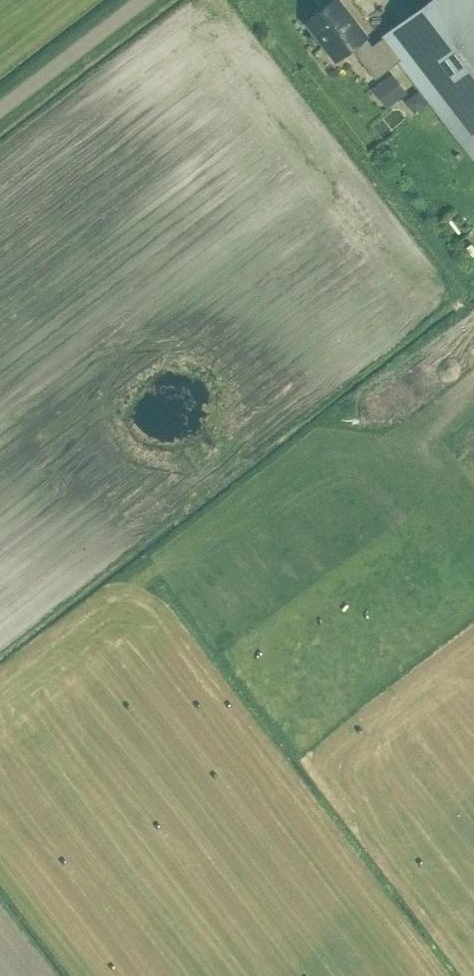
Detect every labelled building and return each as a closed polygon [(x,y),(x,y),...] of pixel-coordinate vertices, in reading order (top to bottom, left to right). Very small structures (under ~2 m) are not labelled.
[(344,53),(352,47),(376,78),(402,58),(473,151),(473,0),(427,0),(384,33),(385,35),(370,46),(364,38),(367,36),(340,0),(332,0),(306,20),(326,46),(334,39),(344,53)] [(392,103),(407,91),(392,72),(377,83),(392,103)] [(425,102),(415,89),(402,99),(412,112),(425,102)] [(407,221),(416,210),(403,201),(395,212),(407,221)] [(419,219),(412,227),(427,241),(434,234),(419,219)]
